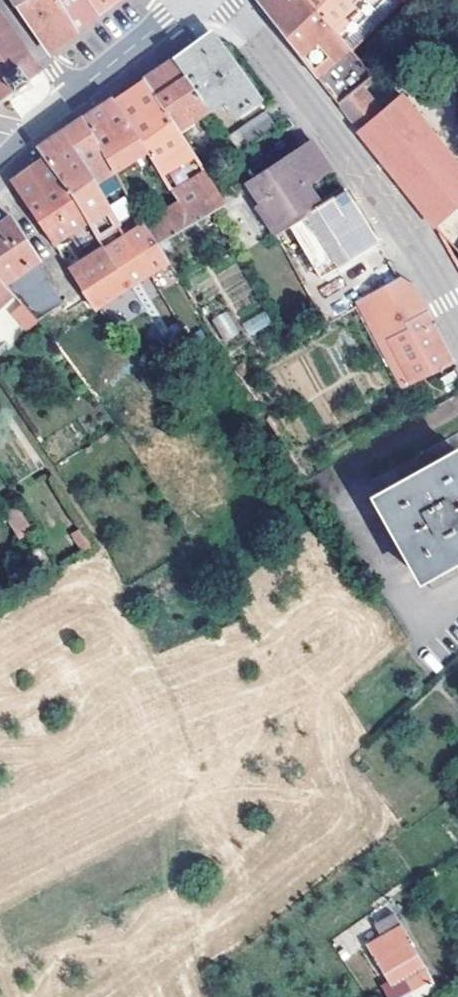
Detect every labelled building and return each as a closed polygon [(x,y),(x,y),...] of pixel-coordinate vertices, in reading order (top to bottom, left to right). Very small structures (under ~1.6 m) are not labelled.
[(78,31),(61,0),(18,0),(52,53),(73,35),(78,31)] [(78,31),(96,17),(100,13),(90,0),(61,0),(78,31)] [(100,13),(118,0),(90,0),(100,13)] [(307,0),(258,0),(340,106),(363,87),(370,80),(375,76),(352,51),(351,52),(307,0)] [(351,52),(352,51),(404,0),(307,0),(351,52)] [(3,101),(43,71),(0,13),(0,97),(3,101)] [(210,42),(201,40),(175,60),(208,112),(225,100),(238,117),(260,99),(219,44),(210,42)] [(169,64),(145,79),(179,131),(208,112),(175,60),(169,64)] [(150,152),(183,203),(148,223),(161,243),(212,214),(227,206),(208,176),(179,131),(145,79),(121,96),(115,100),(150,152)] [(363,87),(340,106),(361,132),(383,113),(363,87)] [(437,227),(457,205),(457,165),(404,96),(383,113),(361,132),(435,228),(437,227)] [(84,117),(117,172),(150,152),(115,100),(113,97),(90,113),(84,117)] [(266,113),(230,138),(238,150),(274,125),(266,113)] [(161,243),(148,223),(117,172),(84,117),(61,133),(39,148),(46,158),(117,269),(130,288),(171,260),(161,243)] [(342,186),(327,196),(320,201),(307,184),(315,179),(329,169),(311,142),(250,184),(263,203),(282,230),(288,226),(344,190),(342,186)] [(12,181),(11,183),(53,245),(76,231),(92,254),(69,269),(84,290),(85,290),(97,308),(130,288),(117,269),(46,158),(31,168),(25,172),(12,181)] [(320,201),(327,196),(315,179),(307,184),(320,201)] [(322,280),(365,254),(372,249),(380,244),(344,190),(288,226),(319,274),(322,280)] [(259,206),(277,234),(282,230),(263,203),(259,206)] [(14,293),(27,307),(40,320),(65,302),(51,278),(53,277),(12,216),(0,225),(0,278),(14,293)] [(288,226),(282,230),(313,278),(319,274),(288,226)] [(372,249),(365,254),(367,257),(375,252),(372,249)] [(353,290),(360,303),(366,300),(411,385),(455,363),(414,287),(401,279),(393,266),(353,290)] [(14,293),(0,278),(0,305),(14,293)] [(400,391),(411,385),(366,300),(360,303),(355,305),(357,309),(400,391)] [(40,320),(27,307),(16,316),(29,333),(42,323),(40,320)] [(224,341),(240,332),(228,309),(211,318),(224,341)] [(242,322),(248,334),(271,323),(265,311),(242,322)] [(373,480),(381,494),(376,497),(422,577),(425,576),(433,589),(457,575),(457,570),(453,560),(457,557),(457,452),(455,454),(447,438),(373,480)] [(392,985),(418,971),(424,967),(409,941),(395,949),(390,952),(378,959),(392,985)] [(359,961),(349,967),(368,996),(379,990),(359,961)] [(424,967),(418,971),(421,977),(427,973),(424,967)]
